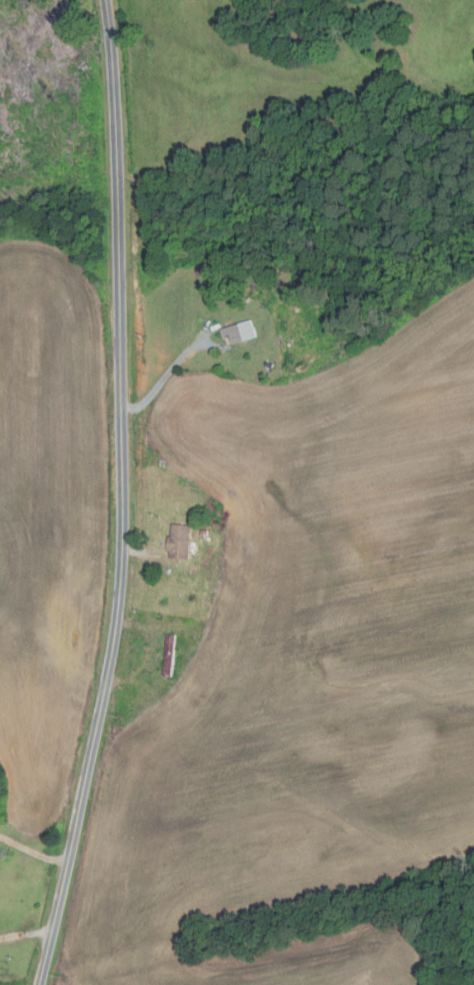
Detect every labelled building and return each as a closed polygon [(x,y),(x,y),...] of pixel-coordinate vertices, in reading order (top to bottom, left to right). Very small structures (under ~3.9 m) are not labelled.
[(233,344),(230,336),(224,338),(221,329),(251,319),(257,336),(233,344)] [(189,559),(170,558),(171,551),(168,551),(169,536),(171,536),(172,524),(191,525),(189,559)] [(173,676),(163,676),(167,634),(176,635),(173,676)]
